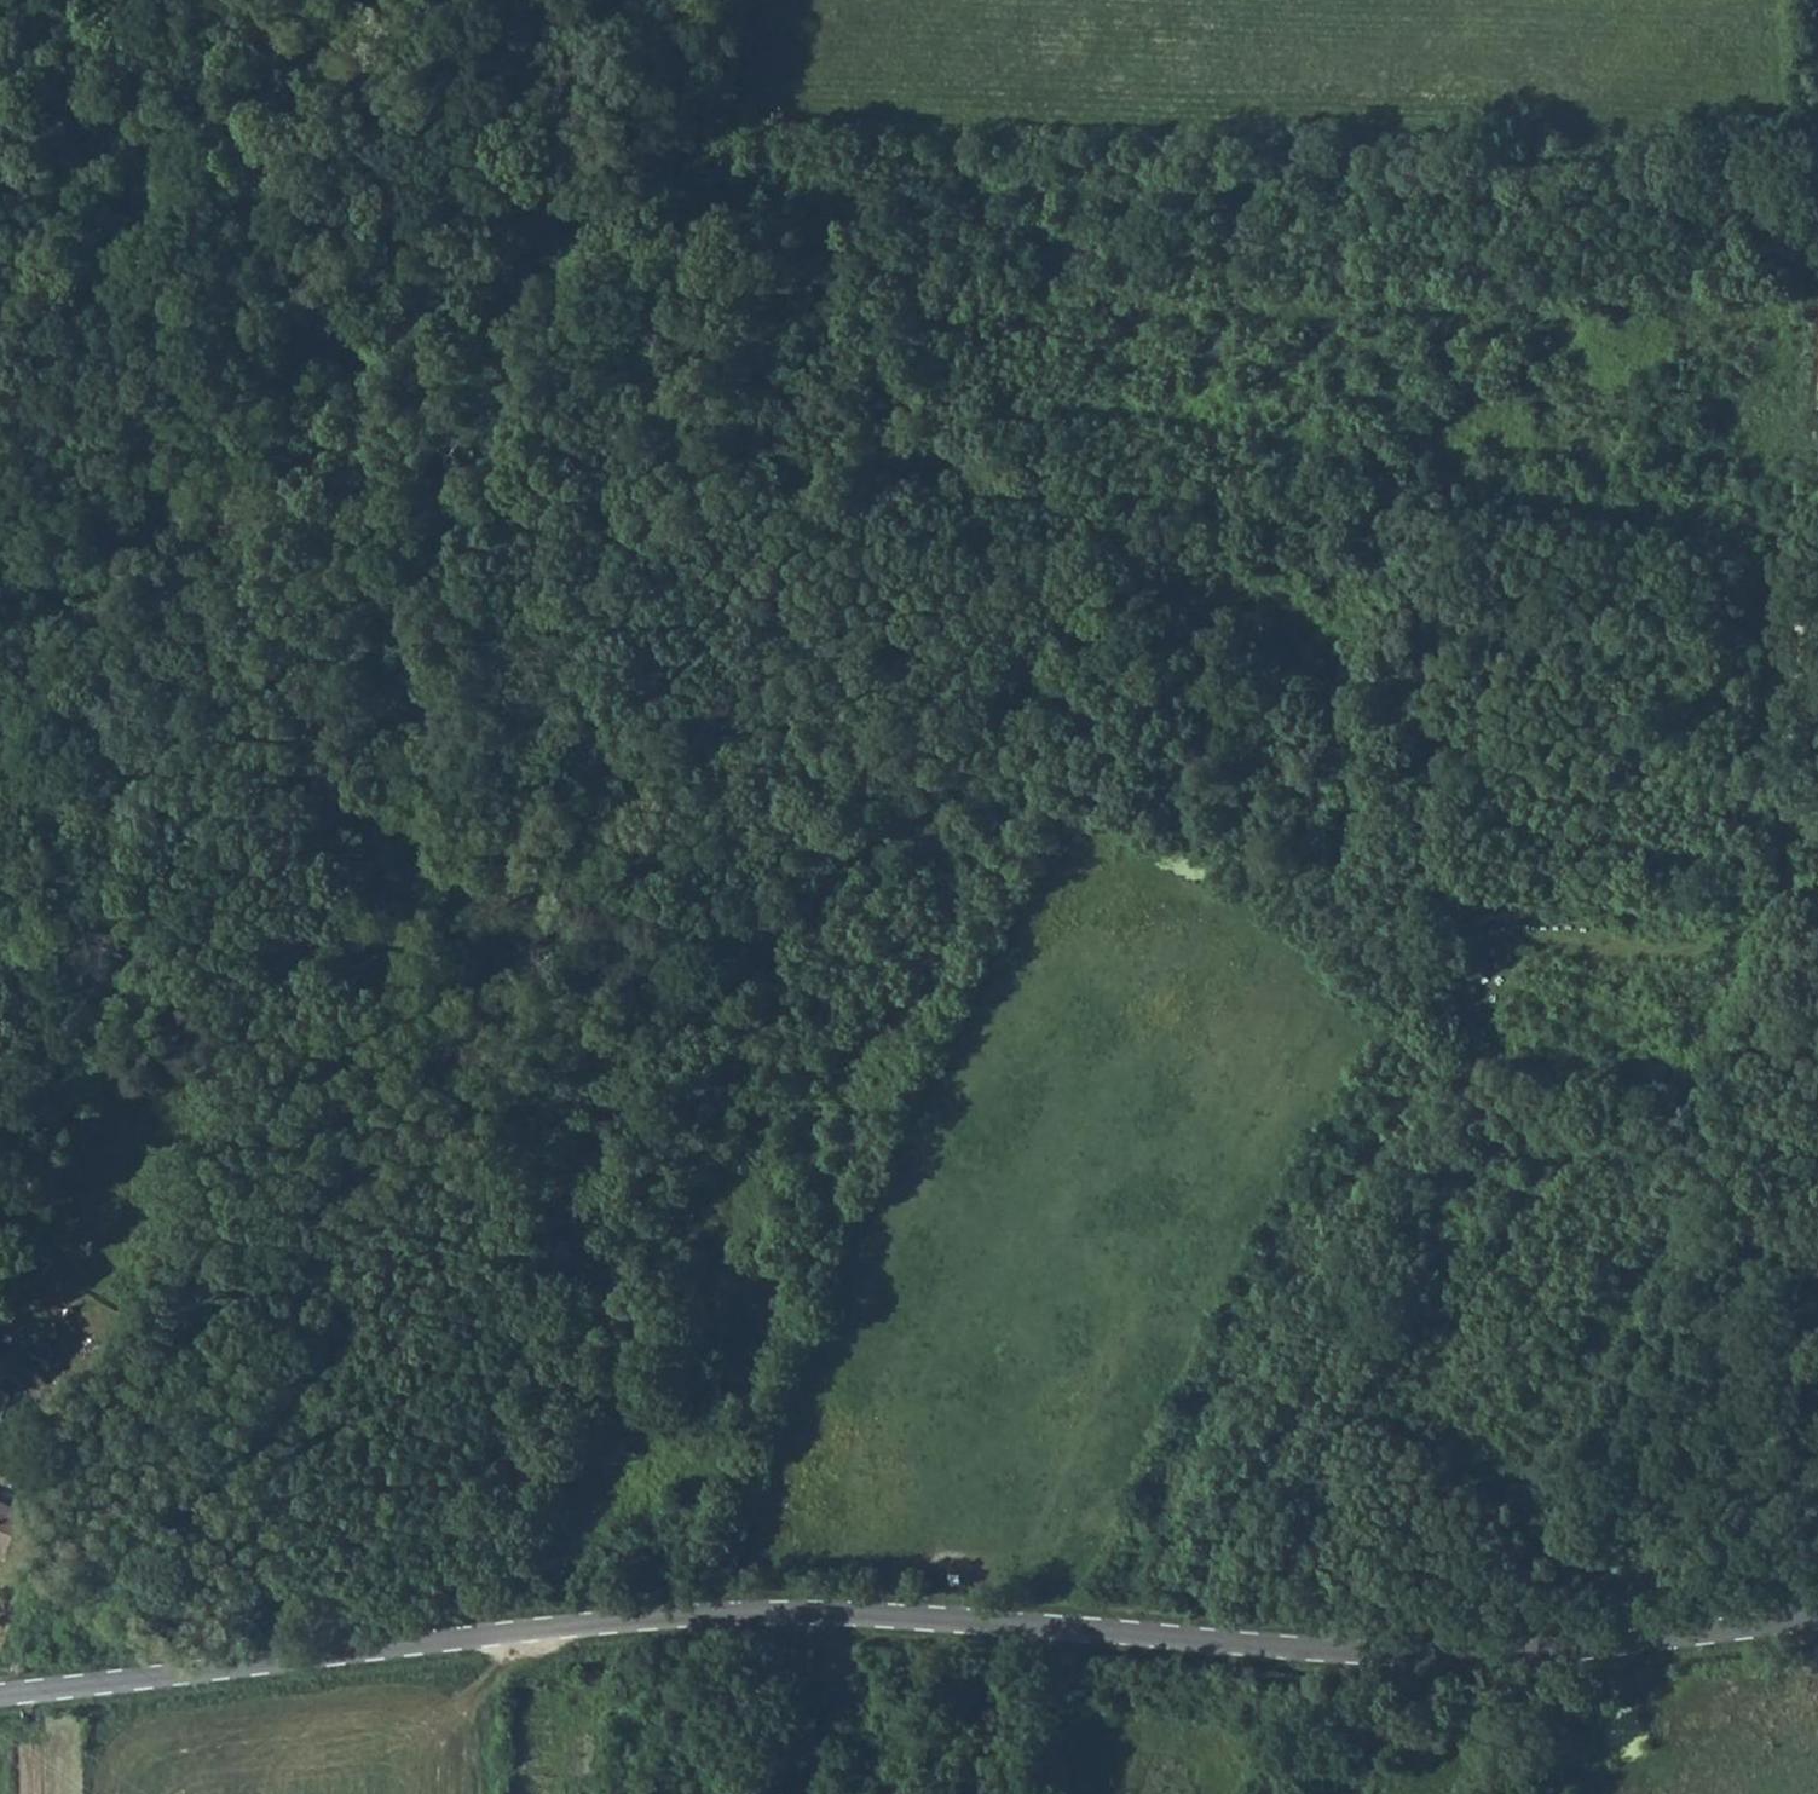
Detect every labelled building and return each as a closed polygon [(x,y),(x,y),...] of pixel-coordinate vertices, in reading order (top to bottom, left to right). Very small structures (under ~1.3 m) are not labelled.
[(3,1555),(16,1512),(0,1506),(0,1554),(3,1555)]
